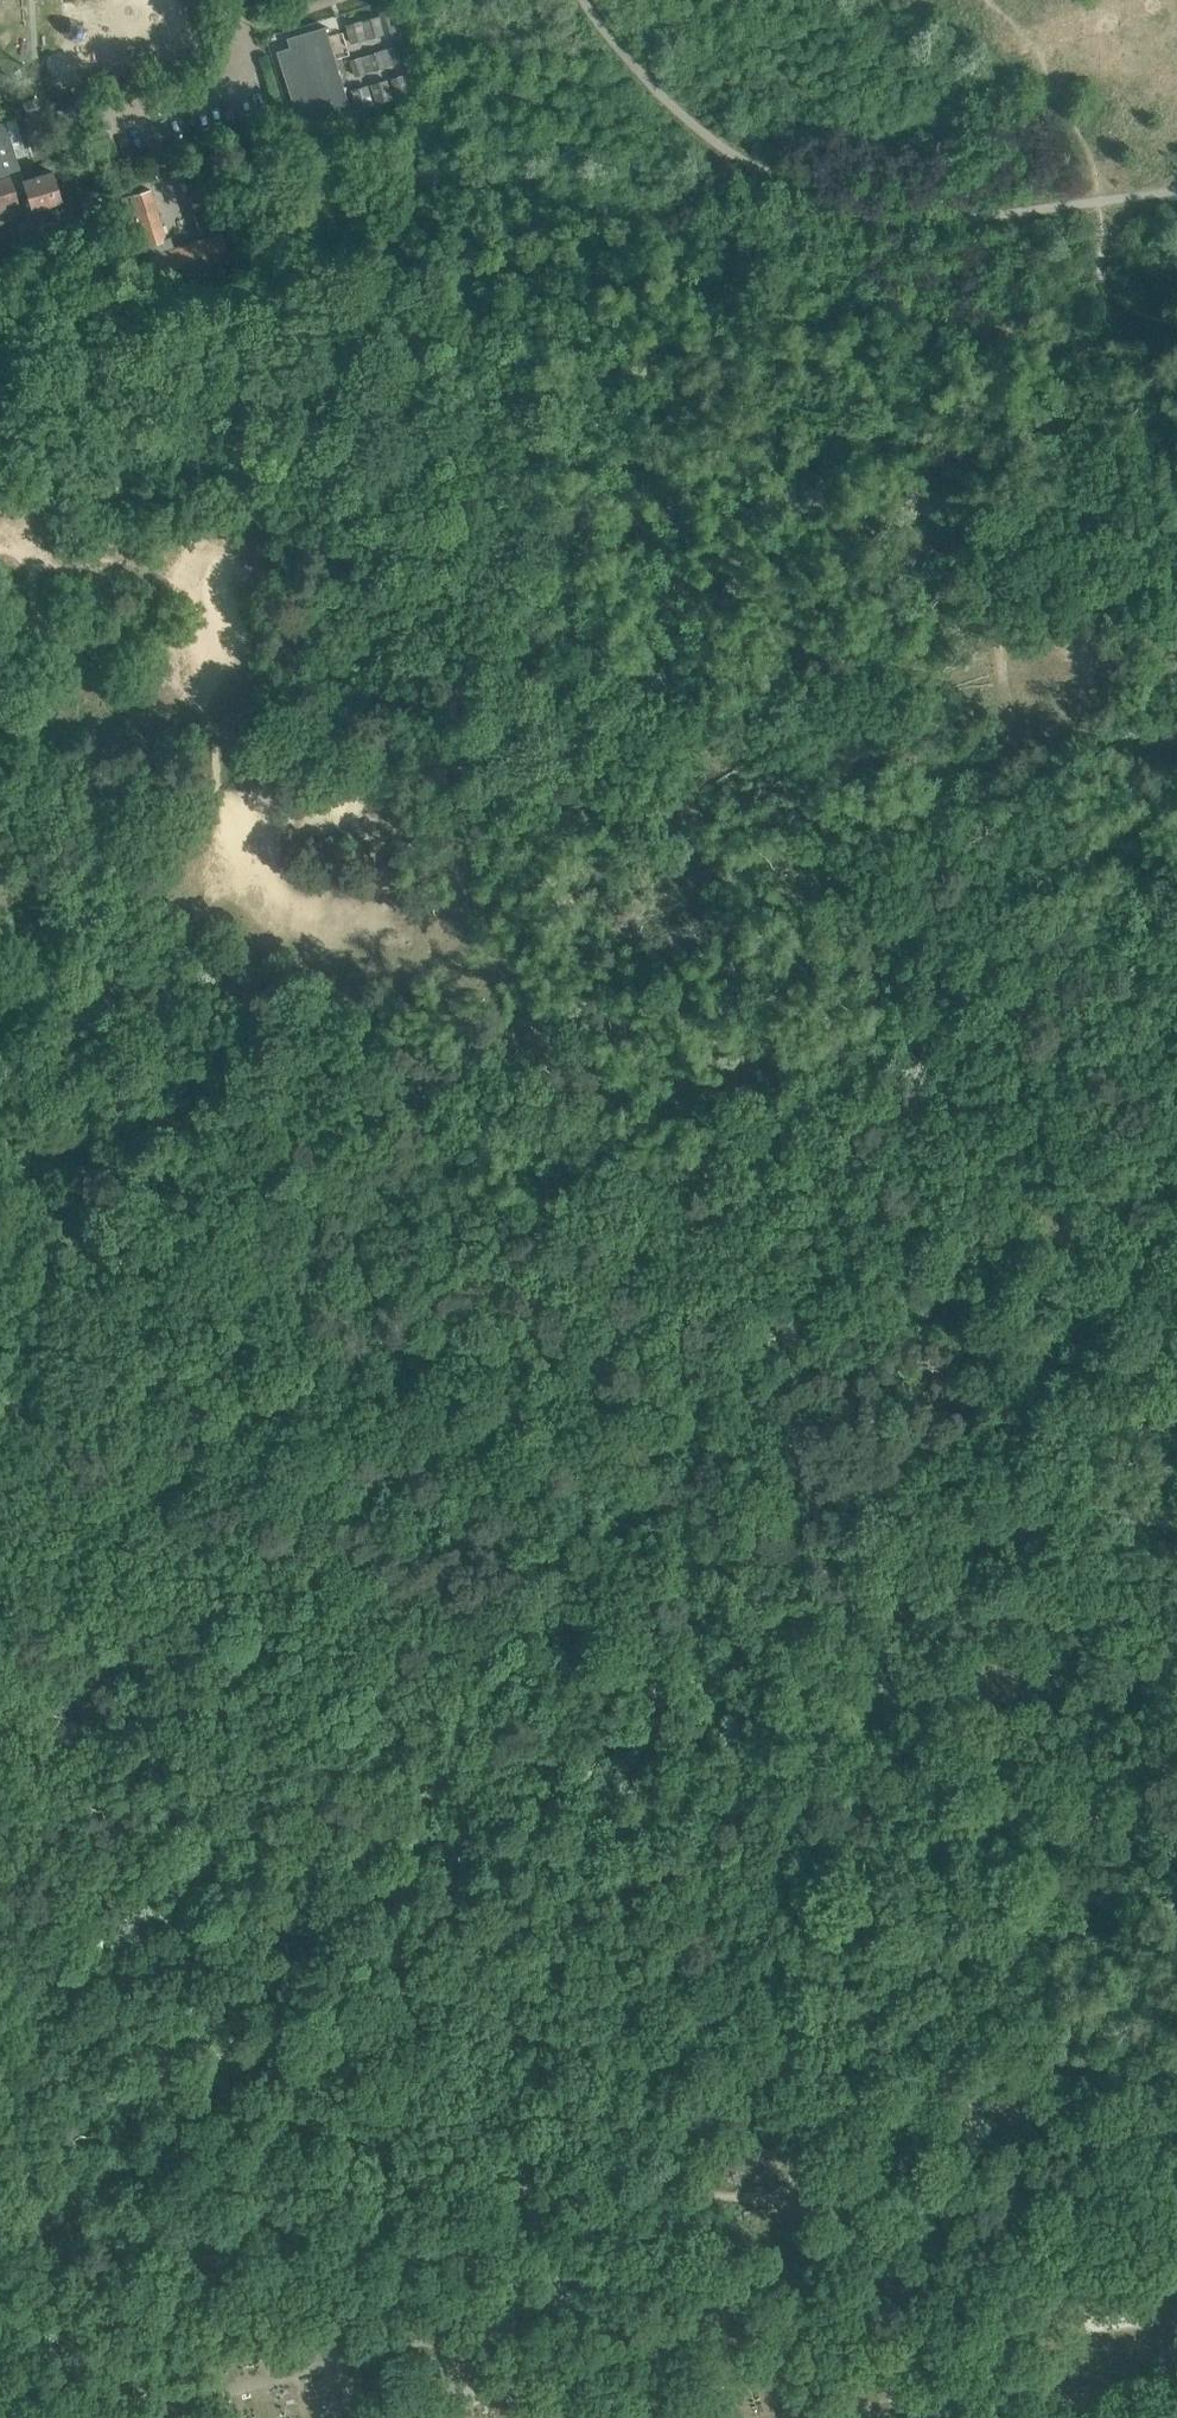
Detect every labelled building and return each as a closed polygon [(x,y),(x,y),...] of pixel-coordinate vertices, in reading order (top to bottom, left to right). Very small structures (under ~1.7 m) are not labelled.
[(395,30),(388,9),(380,11),(386,32),(395,30)] [(368,37),(383,33),(379,15),(363,19),(368,37)] [(351,42),(367,38),(362,19),(346,23),(351,42)] [(290,46),(277,50),(300,124),(351,108),(325,25),(287,37),(290,46)] [(408,59),(403,43),(351,58),(356,74),(408,59)] [(407,73),(391,77),(397,96),(412,91),(407,73)] [(387,78),(372,83),(378,102),(393,97),(387,78)] [(368,84),(353,89),(359,107),(374,103),(368,84)] [(67,120),(86,114),(83,105),(64,111),(67,120)] [(25,118),(29,131),(25,133),(32,155),(60,147),(53,124),(47,126),(43,112),(25,118)] [(51,234),(43,206),(60,201),(51,171),(22,179),(9,133),(5,121),(0,122),(0,249),(51,234)] [(182,170),(198,226),(197,226),(201,239),(172,247),(169,236),(164,238),(149,188),(121,197),(136,250),(145,247),(156,282),(230,260),(221,230),(229,228),(209,162),(182,170)] [(102,202),(83,208),(86,218),(106,213),(102,202)] [(116,253),(102,257),(108,277),(121,274),(116,253)]
